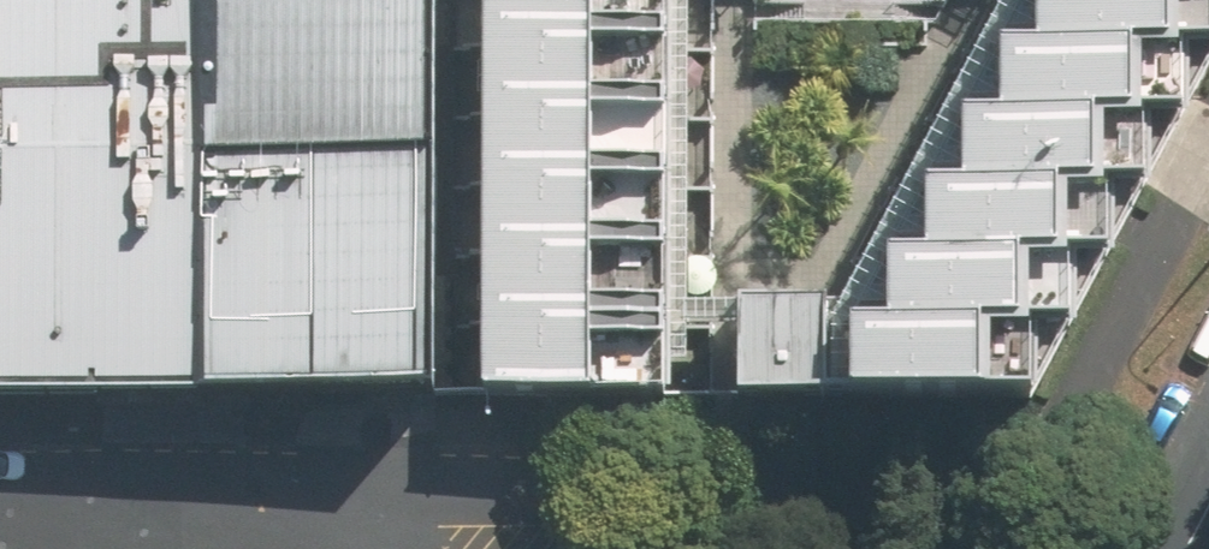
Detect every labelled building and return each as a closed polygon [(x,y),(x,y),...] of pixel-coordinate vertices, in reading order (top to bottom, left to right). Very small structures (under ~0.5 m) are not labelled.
[(431,402),(436,0),(0,0),(0,396),(431,402)] [(485,48),(680,52),(681,0),(486,0),(485,48)] [(1035,57),(1171,59),(1208,59),(1208,0),(1036,0),(1035,57)] [(485,48),(484,116),(678,120),(680,52),(485,48)] [(996,56),(995,123),(1138,125),(1170,126),(1171,59),(1035,57),(996,56)] [(484,116),(482,185),(677,189),(678,120),(484,116)] [(962,123),(961,191),(1099,193),(1136,194),(1138,125),(995,123),(962,123)] [(482,185),(481,253),(675,257),(677,189),(482,185)] [(923,190),(922,261),(1064,263),(1098,263),(1099,193),(961,191),(923,190)] [(481,253),(479,321),(674,326),(675,257),(481,253)] [(888,260),(887,329),(1023,331),(1063,332),(1064,263),(922,261),(888,260)] [(736,305),(734,391),(823,393),(825,307),(736,305)] [(479,321),(477,390),(672,394),(674,326),(479,321)] [(848,328),(847,394),(1022,397),(1023,331),(887,329),(848,328)]
